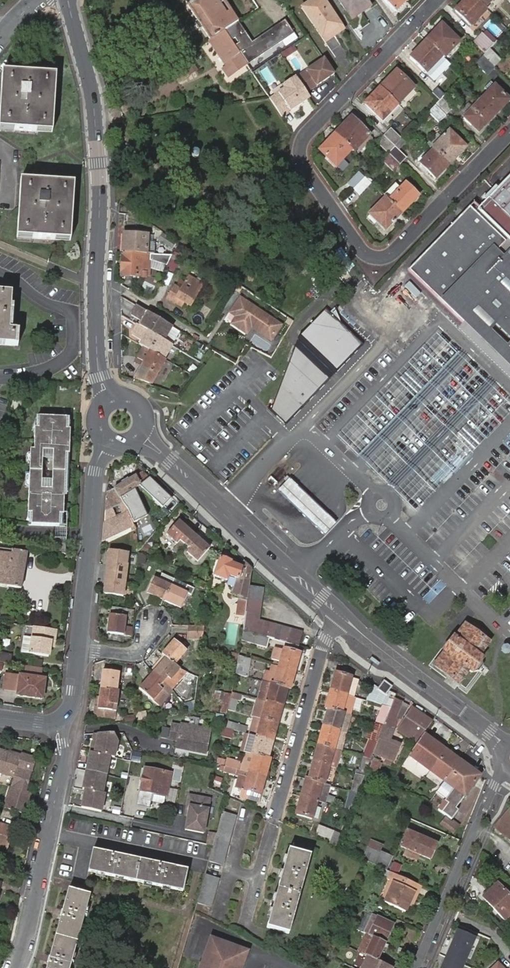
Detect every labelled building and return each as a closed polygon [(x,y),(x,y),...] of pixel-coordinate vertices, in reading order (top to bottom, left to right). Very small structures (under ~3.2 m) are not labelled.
[(226,30),(240,21),(225,0),(182,0),(197,22),(203,29),(212,40),(226,30)] [(335,37),(343,31),(322,0),(316,0),(302,10),(323,39),(331,33),(335,37)] [(369,3),(367,0),(339,0),(353,20),(363,14),(360,9),(369,3)] [(402,0),(384,0),(396,11),(405,3),(402,0)] [(476,0),(467,0),(456,11),(471,27),(487,11),(485,9),(476,0)] [(485,9),(493,0),(476,0),(485,9)] [(372,7),(369,3),(360,9),(363,14),(372,7)] [(255,42),(240,21),(226,30),(249,64),(250,65),(296,33),(287,20),(255,42)] [(441,26),(426,42),(442,58),(444,60),(460,44),(441,26)] [(249,64),(226,30),(212,40),(229,65),(223,69),(229,77),(249,64)] [(326,44),(335,37),(331,33),(323,39),(326,44)] [(494,46),(498,42),(489,33),(485,37),(494,46)] [(474,43),(486,55),(490,50),(494,46),(485,37),(482,34),(474,43)] [(442,58),(426,42),(421,48),(423,50),(413,60),(427,74),(442,58)] [(423,50),(421,48),(411,58),(413,60),(423,50)] [(486,55),(483,57),(489,63),(496,56),(490,50),(486,55)] [(489,63),(495,69),(502,62),(496,56),(489,63)] [(487,76),(495,69),(489,63),(483,57),(476,65),(487,76)] [(184,64),(193,76),(201,70),(192,58),(184,64)] [(336,74),(325,59),(307,71),(318,87),(336,74)] [(174,71),(182,83),(193,76),(184,64),(174,71)] [(1,100),(0,116),(0,128),(53,132),(56,75),(6,72),(5,92),(11,93),(11,100),(1,100)] [(3,72),(1,100),(11,100),(11,93),(5,92),(6,72),(3,72)] [(397,72),(382,88),(399,105),(414,89),(397,72)] [(286,88),(272,98),(273,100),(282,114),(290,108),(292,110),(311,97),(297,76),(284,85),(286,88)] [(494,85),(479,101),(492,115),(498,109),(500,111),(509,100),(494,85)] [(399,105),(382,88),(366,104),(384,121),(399,105)] [(438,89),(433,94),(440,101),(442,99),(445,96),(438,89)] [(440,101),(436,106),(446,116),(452,109),(442,99),(440,101)] [(479,133),(494,117),(492,115),(479,101),(463,118),(479,133)] [(352,119),(336,135),(352,151),(354,153),(370,136),(352,119)] [(391,130),(385,137),(395,147),(402,140),(391,130)] [(448,131),(431,148),(432,149),(447,164),(464,147),(448,131)] [(352,151),(336,135),(321,152),(336,167),(352,151)] [(395,147),(385,137),(378,144),(388,154),(395,147)] [(395,147),(388,154),(400,166),(407,159),(395,147)] [(193,157),(195,158),(196,159),(198,159),(200,158),(201,158),(202,156),(203,155),(203,153),(202,151),(201,150),(200,149),(199,149),(197,149),(195,149),(194,150),(193,152),(192,153),(193,155),(193,157)] [(447,164),(432,149),(420,163),(434,178),(447,164)] [(400,166),(388,154),(382,161),(394,173),(400,166)] [(362,181),(365,178),(359,172),(355,176),(361,183),(362,181)] [(354,190),(361,183),(355,176),(348,184),(354,190)] [(478,209),(474,204),(409,270),(509,365),(509,176),(497,189),(495,187),(485,197),(487,200),(478,209)] [(25,207),(16,206),(14,236),(68,240),(71,182),(21,179),(20,200),(26,200),(25,207)] [(18,179),(16,206),(25,207),(26,200),(20,200),(21,179),(18,179)] [(368,186),(362,181),(361,183),(354,190),(359,195),(368,186)] [(394,183),(382,195),(384,197),(400,212),(417,195),(404,183),(399,188),(394,183)] [(400,212),(384,197),(368,214),(383,229),(390,223),(391,224),(394,220),(393,219),(400,212)] [(169,237),(156,228),(150,236),(163,245),(169,237)] [(122,233),(122,252),(144,252),(145,233),(122,233)] [(170,271),(177,254),(170,251),(163,268),(170,271)] [(144,252),(122,252),(121,274),(146,275),(146,266),(139,266),(140,259),(146,259),(147,253),(144,252)] [(163,265),(168,254),(155,253),(155,260),(163,265)] [(426,291),(402,267),(358,311),(382,335),(426,291)] [(165,272),(161,282),(166,285),(171,274),(165,272)] [(180,302),(183,303),(190,307),(202,286),(186,277),(178,290),(172,287),(165,298),(178,305),(180,302)] [(11,295),(0,294),(0,346),(15,347),(16,332),(9,331),(11,295)] [(256,330),(254,333),(270,344),(281,328),(241,301),(231,316),(237,321),(232,327),(246,337),(251,330),(252,328),(256,330)] [(139,345),(142,347),(163,360),(171,346),(163,341),(169,332),(172,327),(136,306),(131,314),(131,316),(142,322),(139,327),(136,325),(131,333),(131,335),(141,341),(139,345)] [(325,309),(304,331),(314,337),(332,316),(325,309)] [(314,337),(304,331),(299,337),(270,411),(284,426),(329,380),(336,373),(362,345),(332,316),(314,337)] [(192,349),(206,358),(210,349),(197,342),(192,349)] [(149,384),(164,360),(142,347),(136,358),(143,361),(140,366),(133,378),(149,384)] [(136,358),(133,362),(140,366),(143,361),(136,358)] [(336,373),(329,380),(332,383),(339,376),(336,373)] [(19,412),(22,401),(12,399),(9,409),(19,412)] [(67,416),(40,415),(39,419),(39,427),(35,426),(34,448),(30,448),(30,452),(29,467),(31,467),(31,473),(33,473),(34,472),(36,471),(37,470),(38,468),(39,465),(39,462),(42,462),(42,450),(53,450),(53,463),(65,463),(66,452),(70,453),(71,428),(67,427),(67,421),(67,416)] [(285,461),(268,480),(276,488),(293,470),(285,461)] [(33,473),(31,473),(31,478),(41,477),(42,462),(39,462),(39,465),(38,468),(37,470),(36,471),(34,472),(33,473)] [(61,474),(62,478),(65,478),(65,463),(53,463),(53,468),(55,468),(57,469),(60,471),(61,474)] [(41,488),(41,477),(31,478),(29,477),(29,478),(28,487),(27,512),(31,513),(31,521),(31,524),(58,526),(58,523),(59,515),(63,514),(64,490),(65,481),(65,478),(62,478),(61,474),(60,471),(57,469),(55,468),(56,478),(52,478),(52,488),(41,488)] [(104,491),(102,511),(120,504),(117,497),(118,496),(130,491),(139,484),(148,477),(144,471),(128,481),(127,479),(123,481),(124,483),(112,489),(110,490),(108,487),(105,487),(104,491)] [(307,495),(290,479),(279,490),(297,507),(326,535),(337,523),(307,495)] [(125,512),(131,526),(154,514),(139,484),(130,491),(118,496),(117,497),(120,504),(102,511),(101,522),(125,512)] [(101,522),(99,541),(131,526),(125,512),(101,522)] [(185,543),(194,534),(178,520),(168,532),(178,541),(181,539),(185,543)] [(208,547),(194,534),(185,543),(190,548),(188,550),(198,559),(208,547)] [(53,537),(51,552),(63,553),(65,539),(53,537)] [(0,548),(0,585),(18,588),(23,552),(0,548)] [(248,585),(251,567),(243,560),(240,567),(230,563),(231,562),(226,560),(219,557),(213,575),(226,581),(226,579),(235,582),(230,595),(240,598),(237,614),(244,615),(245,615),(245,608),(246,600),(247,593),(248,585)] [(119,561),(120,581),(131,580),(130,560),(119,561)] [(166,602),(172,588),(155,580),(150,592),(154,594),(154,597),(166,602)] [(187,586),(175,581),(172,588),(184,593),(187,586)] [(262,587),(248,585),(247,593),(261,595),(262,587)] [(184,607),(189,595),(193,597),(195,590),(187,586),(184,593),(172,588),(166,602),(179,608),(180,605),(184,607)] [(246,600),(245,608),(260,610),(261,602),(246,600)] [(108,627),(108,632),(121,634),(128,634),(129,625),(122,625),(123,614),(124,607),(109,605),(109,613),(107,613),(106,627),(108,627)] [(245,608),(245,615),(259,617),(260,610),(245,608)] [(244,615),(242,633),(258,623),(259,617),(245,615),(244,615)] [(485,632),(471,622),(467,627),(482,637),(485,632)] [(242,633),(260,638),(264,624),(258,623),(242,633)] [(260,638),(266,639),(270,626),(264,624),(260,638)] [(467,627),(462,624),(434,665),(459,682),(468,668),(471,670),(478,669),(482,663),(481,656),(478,653),(487,641),(482,637),(467,627)] [(188,638),(202,638),(203,626),(187,626),(188,638)] [(268,640),(272,641),(276,628),(270,626),(266,639),(268,640)] [(272,641),(278,643),(282,630),(276,628),(272,641)] [(278,643),(284,645),(288,631),(282,630),(278,643)] [(290,646),(294,633),(288,631),(284,645),(290,646)] [(242,633),(241,643),(266,650),(268,640),(266,639),(260,638),(242,633)] [(290,646),(296,648),(300,635),(294,633),(290,646)] [(29,652),(48,655),(50,640),(31,637),(29,652)] [(160,653),(164,656),(173,664),(185,649),(176,641),(172,645),(169,643),(160,653)] [(279,663),(278,666),(291,670),(293,665),(295,666),(298,654),(282,649),(274,648),(270,661),(279,663)] [(9,663),(10,655),(0,654),(0,662),(9,663)] [(237,668),(236,674),(248,678),(253,659),(239,655),(237,668)] [(169,679),(178,668),(173,664),(164,656),(151,672),(161,681),(165,676),(169,679)] [(266,682),(270,683),(273,684),(278,666),(271,664),(266,682)] [(286,688),(289,689),(292,675),(290,674),(291,670),(278,666),(273,684),(286,688)] [(17,690),(42,693),(45,673),(20,670),(17,690)] [(100,675),(99,688),(115,690),(117,672),(103,670),(102,676),(100,675)] [(158,704),(171,690),(167,686),(164,684),(161,681),(151,672),(138,687),(158,704)] [(333,690),(346,694),(351,677),(351,676),(335,672),(331,685),(334,686),(333,690)] [(351,677),(346,694),(352,695),(356,679),(351,677)] [(391,685),(384,680),(378,688),(385,693),(391,685)] [(270,683),(265,701),(278,705),(279,700),(282,701),(286,688),(273,684),(270,683)] [(115,690),(99,688),(96,708),(114,711),(117,690),(115,690)] [(350,714),(355,696),(352,695),(346,694),(333,690),(331,695),(328,694),(325,707),(327,708),(343,712),(349,713),(350,714)] [(397,694),(397,693),(389,691),(387,697),(384,696),(383,699),(378,698),(376,702),(383,704),(392,706),(397,694)] [(397,715),(404,698),(397,694),(392,706),(386,722),(385,724),(378,741),(375,748),(374,751),(395,759),(402,741),(393,738),(400,716),(397,715)] [(415,703),(404,698),(397,715),(400,716),(405,717),(415,703)] [(265,701),(260,719),(276,723),(280,711),(277,710),(278,705),(265,701)] [(435,718),(415,703),(405,717),(399,725),(419,740),(423,735),(435,718)] [(383,704),(377,721),(385,724),(386,722),(392,706),(383,704)] [(113,718),(114,711),(96,708),(95,716),(113,718)] [(343,712),(327,708),(324,721),(327,722),(325,726),(338,730),(343,712)] [(349,713),(343,712),(338,730),(344,731),(349,713)] [(207,720),(186,716),(185,722),(205,726),(207,720)] [(260,719),(253,717),(249,734),(255,736),(260,719)] [(270,735),(272,736),(276,723),(260,719),(255,736),(269,740),(270,735)] [(180,723),(172,722),(171,725),(169,736),(177,738),(176,746),(185,747),(185,744),(190,745),(189,748),(207,752),(212,728),(205,726),(185,722),(181,721),(180,723)] [(169,736),(171,725),(162,724),(160,735),(169,736)] [(333,748),(338,730),(325,726),(324,732),(321,731),(317,744),(333,748)] [(113,755),(117,740),(112,731),(95,732),(94,740),(91,740),(89,751),(109,754),(113,755)] [(246,734),(241,752),(253,755),(266,759),(270,746),(267,745),(269,740),(255,736),(249,734),(246,734)] [(423,735),(419,740),(408,756),(429,771),(442,753),(436,749),(438,746),(423,735)] [(375,748),(378,741),(366,738),(364,745),(375,748)] [(339,750),(333,748),(317,744),(314,756),(316,757),(315,762),(328,765),(330,760),(336,762),(339,750)] [(33,761),(31,755),(19,752),(18,754),(0,748),(0,771),(12,775),(3,805),(24,812),(28,790),(24,789),(33,761)] [(363,756),(371,758),(374,751),(363,748),(360,755),(363,756)] [(106,773),(109,754),(89,751),(85,770),(106,773)] [(444,782),(459,761),(450,755),(448,758),(442,753),(429,771),(444,782)] [(263,772),(265,773),(269,760),(266,759),(253,755),(248,773),(262,777),(263,772)] [(356,773),(365,775),(371,758),(363,756),(356,773)] [(478,776),(459,761),(444,782),(452,788),(444,801),(439,806),(455,814),(457,810),(455,808),(478,776)] [(314,767),(311,766),(308,779),(321,783),(323,783),(328,765),(315,762),(314,767)] [(143,767),(135,803),(147,806),(148,803),(161,806),(163,795),(165,795),(169,773),(143,767)] [(257,801),(263,782),(260,781),(262,777),(248,773),(236,770),(226,767),(225,773),(239,778),(236,789),(242,791),(241,796),(257,801)] [(102,791),(106,773),(85,770),(82,788),(102,791)] [(350,790),(358,793),(365,775),(356,773),(350,790)] [(303,797),(316,800),(321,783),(308,779),(306,779),(302,791),(304,792),(303,797)] [(444,782),(435,794),(444,801),(452,788),(444,782)] [(101,811),(104,792),(84,788),(81,807),(101,811)] [(210,797),(189,793),(186,809),(188,810),(187,814),(185,828),(203,831),(210,797)] [(311,817),(316,800),(303,797),(302,801),(299,801),(296,813),(311,817)] [(445,816),(451,820),(455,814),(439,806),(437,810),(445,816)] [(509,808),(493,826),(509,841),(509,809),(509,808)] [(222,810),(213,844),(209,859),(222,863),(237,814),(222,810)] [(445,816),(444,817),(457,826),(457,825),(451,820),(445,816)] [(457,826),(444,817),(439,824),(452,833),(457,826)] [(0,822),(0,845),(8,847),(14,826),(0,822)] [(317,831),(328,835),(329,833),(332,834),(334,829),(321,823),(317,831)] [(438,843),(408,829),(402,844),(431,857),(438,843)] [(216,832),(209,830),(206,842),(213,844),(216,832)] [(362,857),(367,859),(374,862),(380,850),(383,843),(371,838),(362,857)] [(289,845),(265,923),(286,930),(310,852),(289,845)] [(160,863),(119,854),(119,853),(113,852),(113,853),(92,849),(88,871),(183,891),(187,868),(167,864),(167,863),(161,861),(160,863)] [(380,850),(374,862),(386,868),(392,856),(380,850)] [(413,901),(421,884),(391,870),(388,878),(393,880),(384,900),(405,910),(408,904),(410,899),(413,901)] [(204,873),(197,901),(210,904),(218,877),(204,873)] [(498,883),(490,892),(491,893),(485,899),(505,920),(509,915),(509,896),(498,883)] [(90,895),(69,889),(63,909),(61,908),(59,915),(61,916),(50,956),(48,956),(47,962),(49,963),(47,967),(70,967),(90,895)] [(370,914),(354,950),(366,956),(367,956),(375,960),(392,924),(370,914)] [(484,935),(463,926),(445,967),(470,967),(484,935)] [(249,951),(211,937),(202,963),(204,963),(202,967),(243,967),(249,951)] [(375,960),(367,956),(366,956),(360,967),(391,967),(375,960)]
